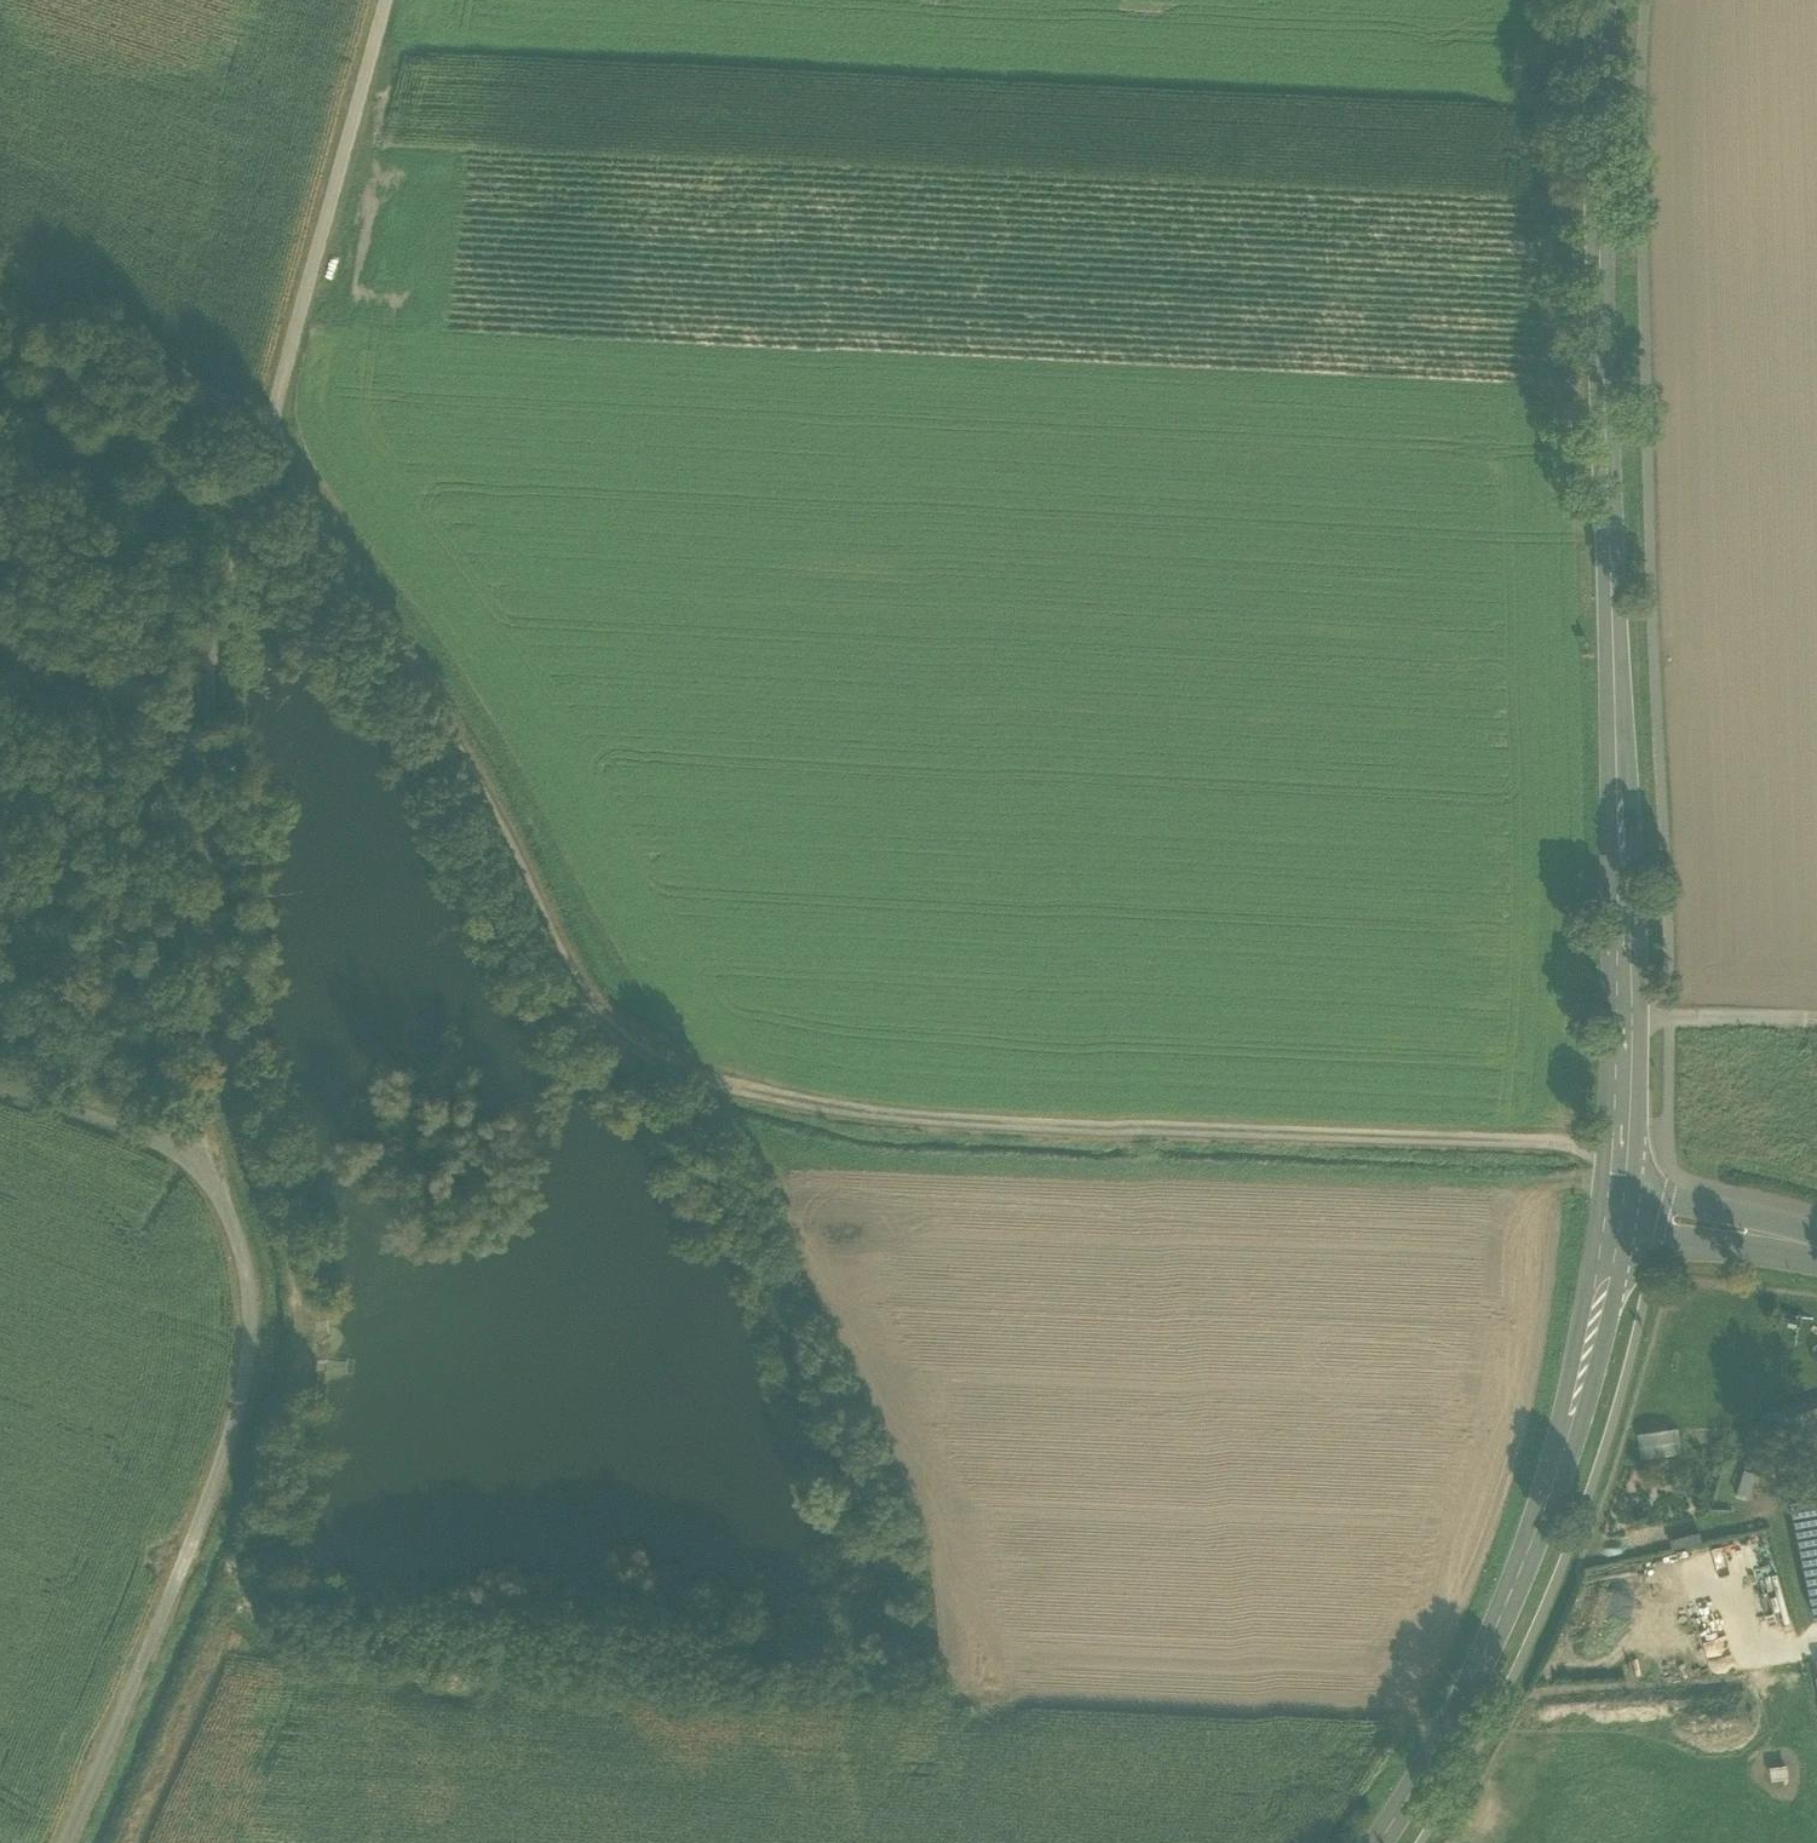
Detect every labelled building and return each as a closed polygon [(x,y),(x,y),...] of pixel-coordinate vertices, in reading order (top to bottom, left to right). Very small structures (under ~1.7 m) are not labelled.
[(1779,1421),(1799,1475),(1816,1469),(1816,1454),(1813,1442),(1816,1440),(1816,1408),(1779,1421)] [(1677,1427),(1635,1433),(1639,1458),(1680,1452),(1677,1427)] [(1757,1472),(1744,1468),(1736,1494),(1749,1498),(1757,1472)] [(1789,1501),(1815,1619),(1816,1619),(1816,1495),(1789,1501)]
